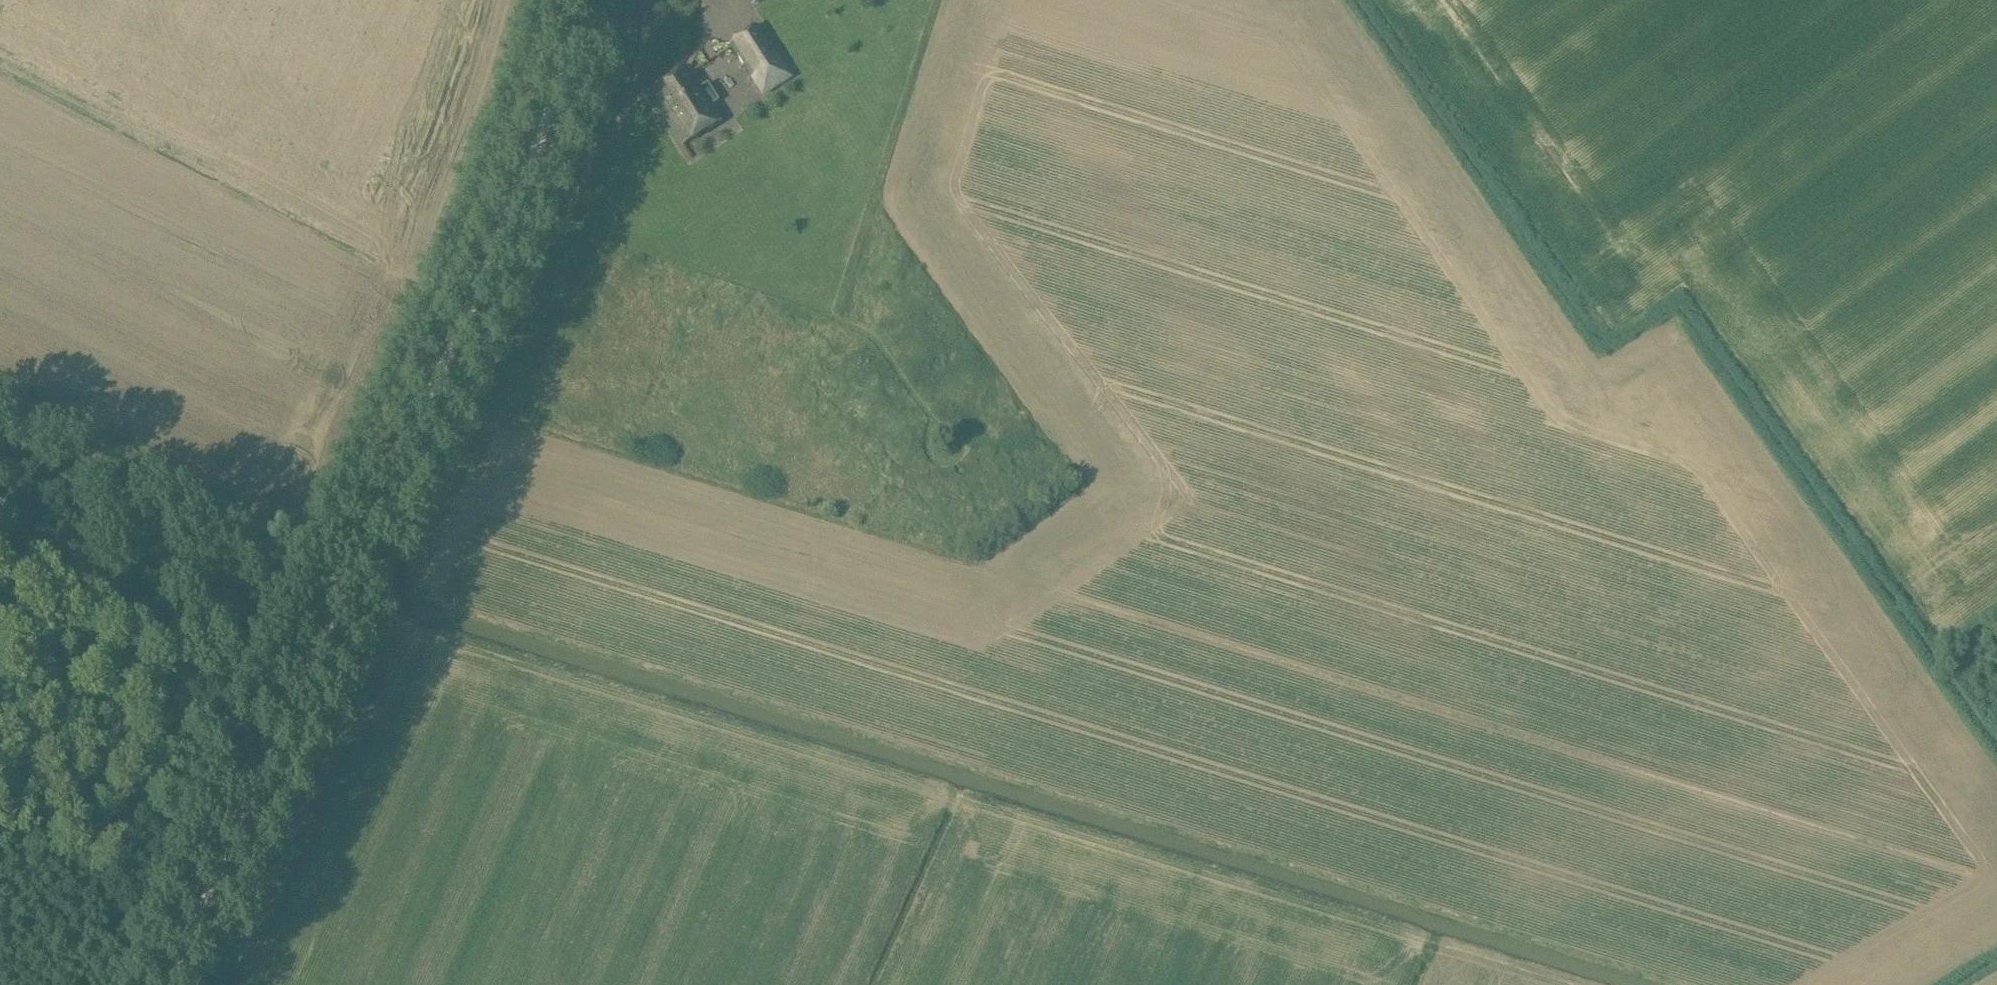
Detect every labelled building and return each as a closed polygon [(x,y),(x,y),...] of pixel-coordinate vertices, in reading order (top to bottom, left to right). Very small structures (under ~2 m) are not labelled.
[(762,29),(734,46),(742,58),(741,59),(746,68),(747,67),(755,80),(783,62),(762,29)] [(692,68),(651,93),(682,143),(723,118),(692,68)]
